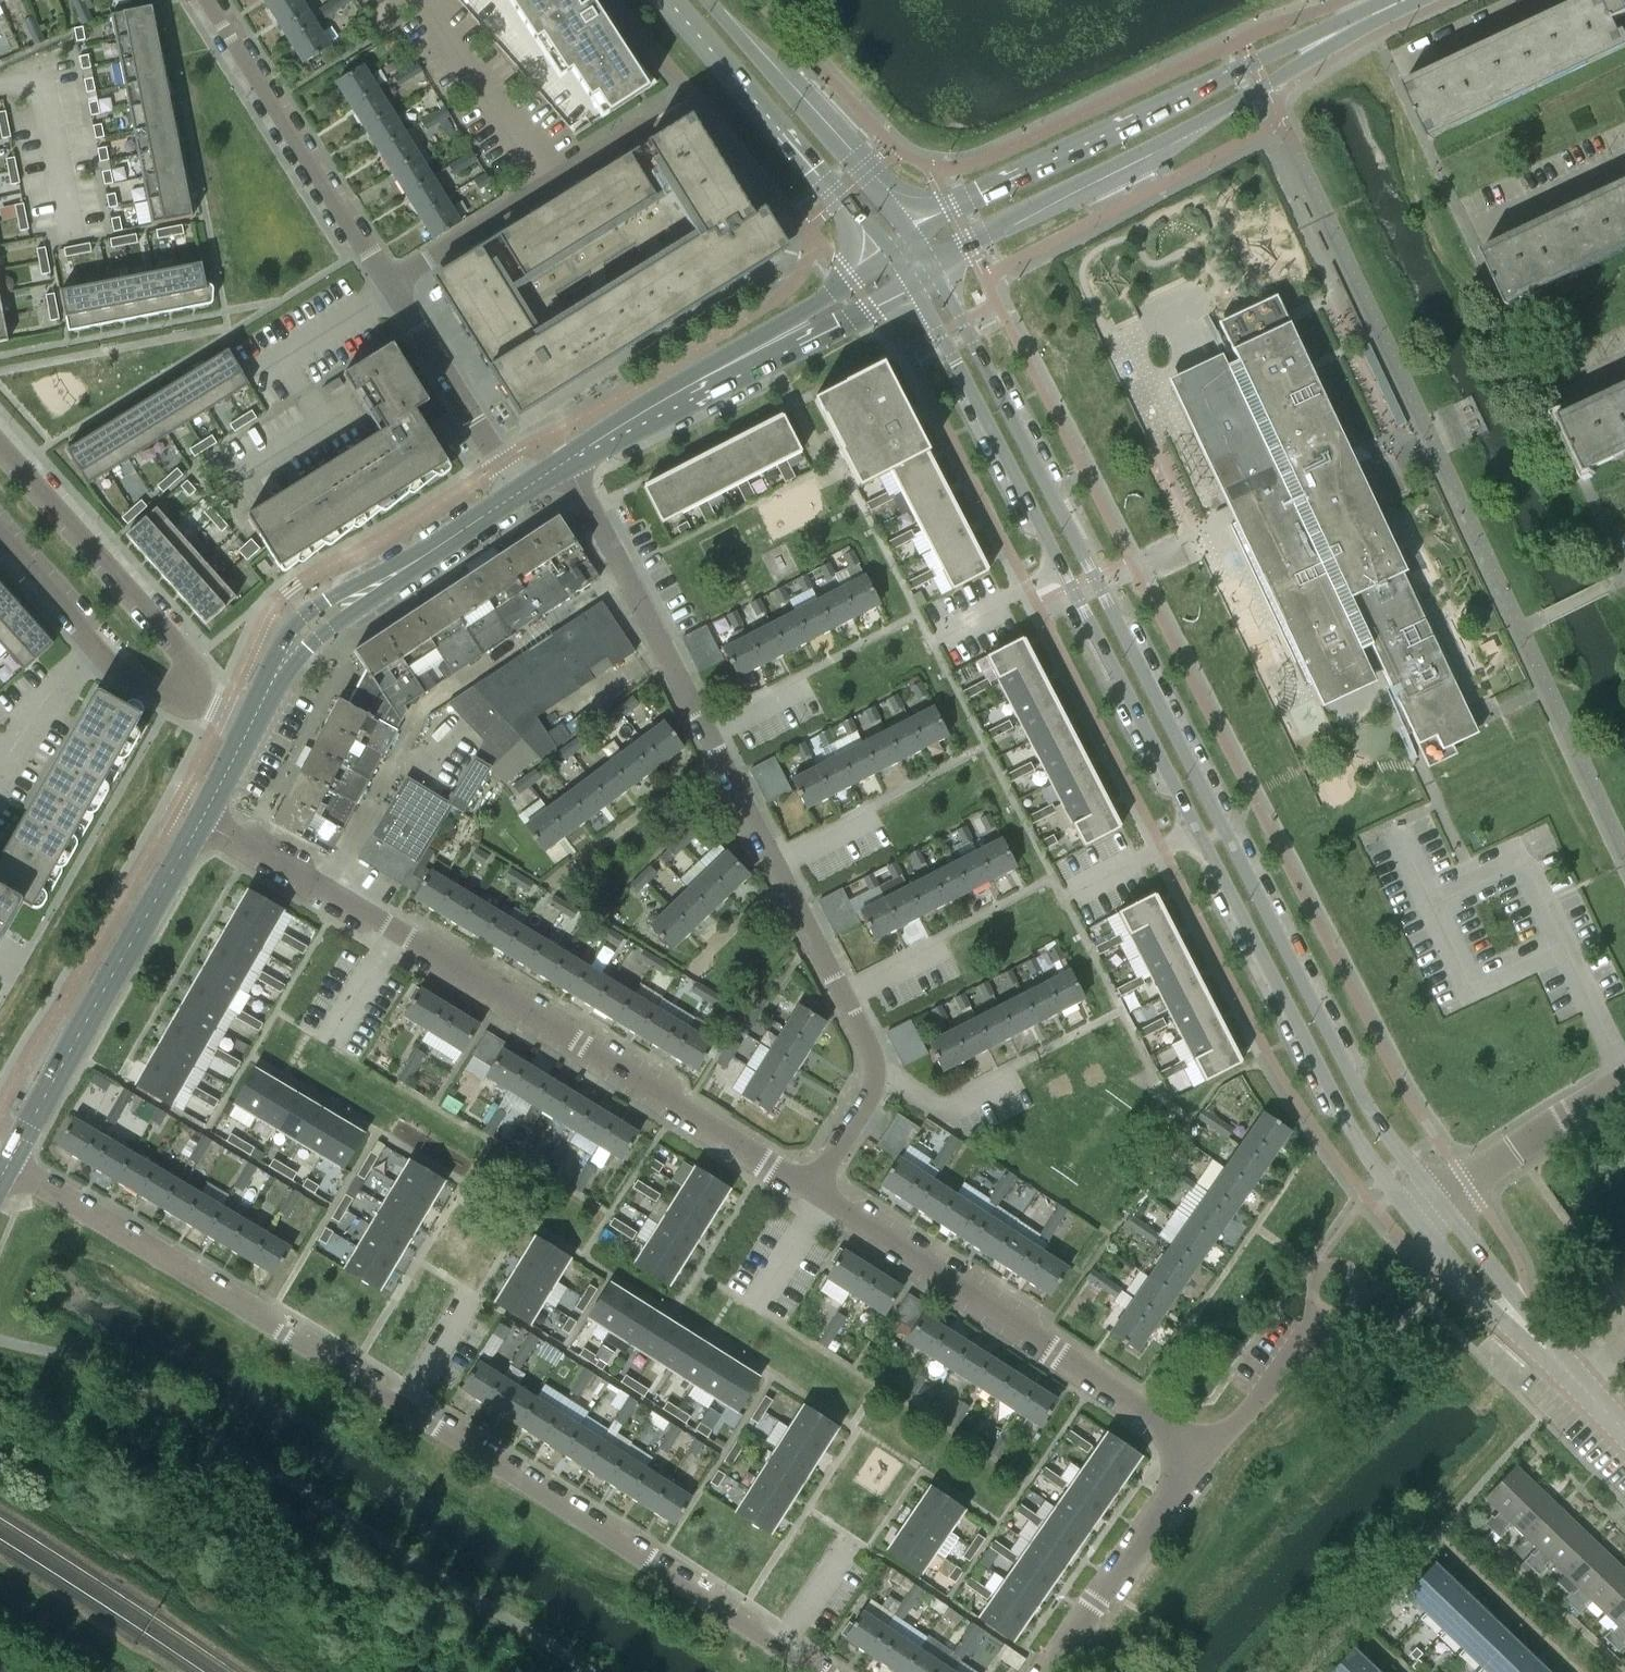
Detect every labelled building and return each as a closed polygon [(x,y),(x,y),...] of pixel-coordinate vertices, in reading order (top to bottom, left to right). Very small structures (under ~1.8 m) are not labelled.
[(85,7),(82,0),(72,0),(77,11),(85,7)] [(272,13),(293,0),(264,0),(272,13)] [(287,37),(313,21),(300,0),(293,0),(272,13),(287,37)] [(335,0),(334,0),(319,9),(324,17),(340,8),(335,0)] [(601,117),(602,118),(656,83),(617,37),(616,38),(592,0),(587,3),(585,0),(518,0),(522,5),(514,10),(535,41),(542,37),(566,74),(571,71),(590,99),(596,95),(607,112),(600,116),(601,117)] [(1409,87),(1407,81),(1404,82),(1431,140),(1433,138),(1431,134),(1624,44),(1624,39),(1616,20),(1624,16),(1624,0),(1595,0),(1409,87)] [(77,11),(83,24),(91,21),(85,7),(77,11)] [(151,7),(120,13),(111,15),(115,38),(156,31),(151,7)] [(29,33),(38,29),(32,16),(24,20),(29,33)] [(329,46),(313,21),(287,37),(303,63),(314,56),(315,57),(318,54),(318,53),(329,46)] [(83,27),(73,29),(76,42),(85,41),(83,27)] [(29,33),(35,46),(44,42),(38,29),(29,33)] [(120,62),(160,54),(156,31),(115,38),(120,62)] [(124,85),(165,77),(160,54),(120,62),(124,85)] [(88,55),(79,57),(82,71),(91,69),(88,55)] [(410,79),(421,72),(416,63),(405,70),(410,79)] [(336,82),(350,105),(376,89),(362,66),(336,82)] [(410,79),(405,70),(394,77),(399,86),(410,79)] [(129,108),(169,101),(165,77),(124,85),(129,108)] [(93,78),(83,80),(86,93),(95,92),(93,78)] [(350,105),(364,127),(390,111),(383,100),(390,96),(383,85),(376,89),(350,105)] [(97,101),(88,103),(90,116),(100,115),(97,101)] [(133,132),(174,124),(169,101),(129,108),(133,132)] [(444,108),(436,113),(432,115),(437,123),(449,116),(444,108)] [(364,127),(378,149),(404,133),(390,111),(364,127)] [(432,115),(430,116),(421,122),(426,130),(437,123),(432,115)] [(763,209),(752,216),(690,117),(613,164),(612,161),(598,170),(600,173),(586,181),(584,179),(571,187),(572,190),(558,199),(556,196),(543,204),(545,207),(530,216),(529,213),(515,221),(517,224),(432,277),(443,295),(440,297),(448,310),(451,309),(462,326),(459,327),(467,341),(470,339),(481,356),(478,358),(486,371),(489,369),(499,386),(497,388),(505,401),(508,400),(519,417),(788,249),(763,209)] [(8,124),(0,126),(0,130),(2,139),(10,137),(8,124)] [(102,124),(93,126),(95,140),(104,138),(102,124)] [(138,155),(178,147),(174,124),(133,132),(138,155)] [(378,149),(392,172),(418,155),(404,133),(378,149)] [(106,147),(97,149),(100,163),(109,161),(106,147)] [(143,178),(183,170),(178,147),(138,155),(143,178)] [(465,167),(476,160),(472,152),(460,159),(465,167)] [(418,155),(392,172),(406,194),(431,178),(431,177),(418,155)] [(14,158),(6,159),(8,172),(17,171),(14,158)] [(453,174),(465,167),(460,159),(449,166),(453,174)] [(147,202),(187,194),(183,170),(143,178),(147,202)] [(19,184),(17,171),(8,172),(11,185),(19,184)] [(111,171),(101,172),(104,186),(113,184),(111,171)] [(406,194),(419,216),(445,200),(438,189),(445,185),(438,173),(431,177),(431,178),(406,194)] [(500,198),(490,182),(485,175),(474,181),(479,189),(483,187),(492,202),(500,198)] [(1510,306),(1512,305),(1510,302),(1624,247),(1624,189),(1488,254),(1485,248),(1483,250),(1509,307),(1510,306)] [(115,194),(106,195),(109,209),(118,207),(115,194)] [(187,194),(147,202),(152,225),(192,217),(187,194)] [(460,223),(445,200),(419,216),(434,239),(445,232),(445,233),(449,231),(448,230),(460,223)] [(15,206),(17,218),(26,217),(23,204),(15,206)] [(28,230),(26,217),(17,218),(20,231),(28,230)] [(120,217),(110,219),(113,232),(122,231),(120,217)] [(171,237),(184,234),(182,225),(169,228),(171,237)] [(171,237),(169,228),(156,231),(158,239),(171,237)] [(136,234),(123,237),(124,246),(137,243),(136,234)] [(112,248),(124,246),(123,237),(110,240),(112,248)] [(90,244),(77,246),(78,255),(91,252),(90,244)] [(64,249),(65,257),(78,255),(77,246),(64,249)] [(39,262),(48,260),(45,248),(36,249),(39,262)] [(48,260),(39,262),(41,275),(50,273),(48,260)] [(201,264),(177,269),(184,307),(209,302),(201,264)] [(161,312),(184,307),(177,269),(154,273),(161,312)] [(161,312),(154,273),(131,277),(138,316),(161,312)] [(131,277),(108,282),(115,321),(138,316),(131,277)] [(115,321),(108,282),(84,286),(92,325),(115,321)] [(92,325),(84,286),(60,291),(67,330),(92,325)] [(54,294),(45,295),(48,308),(56,307),(54,294)] [(1235,524),(1231,526),(1306,686),(1310,684),(1321,708),(1376,682),(1361,651),(1366,648),(1370,646),(1386,678),(1417,745),(1435,736),(1442,751),(1478,734),(1476,728),(1454,682),(1458,680),(1413,584),(1409,586),(1403,574),(1406,572),(1356,465),(1369,459),(1362,445),(1349,451),(1284,313),(1281,305),(1276,296),(1218,323),(1236,362),(1227,366),(1225,363),(1171,388),(1230,512),(1235,524)] [(56,307),(48,308),(50,321),(59,320),(56,307)] [(3,317),(0,318),(0,343),(8,341),(3,317)] [(246,516),(279,568),(448,463),(415,411),(428,402),(392,345),(343,375),(379,433),(246,516)] [(228,350),(207,363),(228,397),(249,385),(228,350)] [(208,410),(228,397),(207,363),(187,376),(208,410)] [(858,487),(893,469),(928,451),(883,364),(813,400),(858,487)] [(188,422),(208,410),(187,376),(167,388),(188,422)] [(147,400),(168,435),(188,422),(167,388),(147,400)] [(1624,450),(1624,392),(1566,420),(1563,414),(1560,416),(1587,473),(1590,471),(1588,468),(1624,450)] [(148,447),(168,435),(147,400),(127,413),(148,447)] [(246,425),(257,418),(252,411),(241,418),(246,425)] [(127,413),(107,425),(128,460),(148,447),(127,413)] [(783,415),(762,426),(780,461),(801,450),(783,415)] [(234,432),(246,425),(241,418),(230,425),(234,432)] [(107,425),(87,438),(108,472),(128,460),(107,425)] [(760,471),(780,461),(762,426),(742,436),(760,471)] [(200,442),(205,450),(216,443),(212,435),(200,442)] [(742,436),(723,446),(741,481),(760,471),(742,436)] [(88,485),(108,472),(87,438),(66,451),(88,485)] [(189,449),(194,457),(205,450),(200,442),(189,449)] [(721,491),(741,481),(723,446),(703,457),(721,491)] [(928,451),(893,469),(903,490),(938,472),(928,451)] [(721,491),(703,457),(683,467),(701,502),(721,491)] [(776,465),(780,474),(790,469),(786,460),(781,462),(776,465)] [(681,512),(701,502),(683,467),(664,477),(681,512)] [(167,477),(173,484),(183,475),(177,468),(167,477)] [(795,478),(790,469),(780,474),(785,483),(795,478)] [(914,509),(948,492),(938,472),(903,490),(914,509)] [(163,493),(173,484),(167,477),(157,486),(163,493)] [(681,512),(664,477),(643,488),(661,522),(681,512)] [(751,489),(746,480),(741,483),(736,485),(741,494),(751,489)] [(189,496),(196,490),(187,481),(180,486),(189,496)] [(755,498),(751,489),(741,494),(745,503),(755,498)] [(890,491),(878,497),(882,505),(894,499),(890,491)] [(948,492),(914,509),(924,529),(959,511),(948,492)] [(882,505),(878,497),(866,503),(870,511),(882,505)] [(141,500),(131,509),(137,516),(147,507),(141,500)] [(697,506),(701,514),(711,509),(707,500),(702,503),(697,506)] [(203,512),(212,522),(219,516),(210,507),(203,512)] [(144,552),(173,526),(156,508),(126,535),(142,553),(144,552)] [(127,524),(137,516),(131,509),(121,518),(127,524)] [(716,518),(711,509),(701,514),(706,523),(716,518)] [(934,549),(969,531),(959,511),(924,529),(934,549)] [(228,526),(219,516),(212,522),(221,532),(228,526)] [(529,536),(569,597),(599,577),(558,516),(529,536)] [(691,531),(687,522),(677,527),(681,536),(691,531)] [(188,544),(173,526),(144,552),(142,553),(158,571),(159,569),(188,544)] [(911,530),(899,537),(903,545),(915,538),(911,530)] [(944,569),(979,551),(969,531),(934,549),(944,569)] [(539,616),(569,597),(529,536),(500,555),(539,616)] [(890,551),(903,545),(899,537),(886,543),(890,551)] [(253,555),(260,549),(251,539),(244,545),(253,555)] [(188,544),(159,569),(158,571),(173,589),(175,587),(204,561),(188,544)] [(253,555),(244,545),(238,551),(247,561),(253,555)] [(852,551),(843,555),(849,567),(858,563),(852,551)] [(979,551),(944,569),(955,589),(990,571),(979,551)] [(470,574),(510,636),(539,616),(500,555),(470,574)] [(191,605),(220,579),(204,561),(175,587),(173,589),(189,606),(191,605)] [(834,575),(828,563),(819,567),(826,579),(834,575)] [(919,576),(923,584),(935,578),(931,570),(919,576)] [(441,594),(481,655),(510,636),(470,574),(441,594)] [(811,587),(804,574),(802,575),(796,579),(802,591),(811,587)] [(841,588),(855,616),(879,603),(865,576),(841,588)] [(911,590),(923,584),(919,576),(907,582),(911,590)] [(189,606),(205,625),(236,597),(220,579),(191,605),(189,606)] [(788,599),(782,586),(777,589),(773,591),(779,603),(788,599)] [(831,627),(855,616),(841,588),(817,600),(831,627)] [(22,608),(6,590),(0,596),(0,627),(22,608)] [(445,663),(452,674),(481,655),(441,594),(412,613),(443,660),(445,663)] [(765,611),(758,599),(750,603),(756,615),(765,611)] [(808,639),(831,627),(817,600),(794,612),(808,639)] [(530,649),(471,687),(521,739),(539,758),(540,758),(556,748),(556,747),(536,717),(593,679),(587,670),(606,657),(612,666),(616,664),(635,651),(602,601),(551,635),(530,649)] [(7,652),(37,626),(22,608),(0,627),(0,644),(7,652)] [(741,623),(735,611),(726,615),(733,628),(741,623)] [(785,651),(808,639),(794,612),(771,624),(785,651)] [(426,671),(443,660),(412,613),(384,631),(425,692),(435,685),(426,671)] [(762,663),(785,651),(771,624),(748,636),(762,663)] [(53,644),(37,626),(7,652),(24,670),(53,644)] [(682,638),(687,649),(711,637),(705,626),(700,629),(682,638)] [(365,670),(400,723),(407,710),(404,706),(425,692),(384,631),(354,652),(365,669),(365,670)] [(738,676),(762,663),(748,636),(724,648),(728,656),(730,660),(729,661),(731,664),(732,664),(738,676)] [(716,648),(711,637),(687,649),(693,660),(716,648)] [(720,641),(711,637),(716,648),(722,659),(728,656),(724,648),(720,641)] [(989,655),(1000,677),(1035,659),(1024,637),(989,655)] [(722,659),(716,648),(693,660),(699,671),(722,659)] [(1035,659),(1000,677),(1011,698),(1046,680),(1035,659)] [(445,679),(452,674),(445,663),(438,668),(445,679)] [(345,704),(395,731),(400,723),(365,670),(347,704),(345,703),(345,704)] [(975,685),(979,693),(991,687),(987,679),(975,685)] [(1056,701),(1046,680),(1011,698),(1021,719),(1056,701)] [(920,682),(911,687),(917,699),(926,695),(920,682)] [(979,693),(975,685),(963,691),(967,699),(979,693)] [(407,778),(372,835),(383,842),(395,849),(406,856),(417,862),(451,806),(463,813),(489,771),(502,785),(539,758),(521,739),(471,687),(447,703),(484,742),(447,802),(407,778)] [(101,692),(100,691),(99,691),(98,691),(97,691),(96,692),(95,692),(95,693),(94,693),(93,696),(50,771),(0,858),(0,935),(2,937),(22,902),(32,908),(142,715),(101,692)] [(903,706),(897,694),(888,698),(894,711),(903,706)] [(618,707),(624,715),(639,704),(633,696),(618,707)] [(324,725),(382,756),(395,731),(345,704),(345,703),(338,699),(324,725)] [(1021,719),(1032,740),(1067,722),(1056,701),(1021,719)] [(879,719),(873,706),(864,711),(870,723),(879,719)] [(609,726),(624,715),(618,707),(604,719),(609,726)] [(909,720),(923,747),(947,735),(933,707),(909,720)] [(856,730),(850,718),(841,722),(847,735),(856,730)] [(900,759),(923,747),(909,720),(886,731),(900,759)] [(1009,721),(996,727),(1001,735),(1013,728),(1009,721)] [(664,722),(640,740),(659,764),(682,747),(674,736),(675,735),(673,732),(672,733),(664,722)] [(1078,743),(1067,722),(1032,740),(1043,761),(1078,743)] [(382,756),(324,725),(311,749),(369,780),(382,756)] [(1001,735),(996,727),(984,733),(988,741),(1001,735)] [(833,742),(827,730),(818,734),(824,747),(833,742)] [(877,771),(900,759),(886,731),(863,743),(877,771)] [(566,747),(572,754),(583,745),(578,738),(566,747)] [(640,740),(618,757),(636,781),(659,764),(640,740)] [(810,755),(804,742),(795,746),(801,759),(810,755)] [(833,742),(824,747),(822,748),(828,761),(840,755),(833,742)] [(853,783),(877,771),(863,743),(840,755),(853,783)] [(1043,761),(1054,782),(1089,764),(1078,743),(1043,761)] [(560,762),(572,754),(566,747),(555,755),(560,762)] [(369,780),(311,749),(298,774),(356,805),(369,780)] [(830,794),(853,783),(840,755),(828,761),(816,767),(830,794)] [(618,757),(595,774),(613,798),(636,781),(618,757)] [(779,769),(774,757),(750,770),(756,781),(779,769)] [(1018,769),(1022,777),(1034,770),(1030,762),(1018,769)] [(1099,785),(1089,764),(1054,782),(1065,803),(1099,785)] [(806,807),(830,794),(816,767),(792,779),(798,791),(797,792),(799,796),(800,795),(806,807)] [(761,792),(785,780),(779,769),(756,781),(761,792)] [(1022,777),(1018,769),(1006,775),(1010,783),(1022,777)] [(541,777),(535,770),(524,778),(530,785),(541,777)] [(285,798),(343,829),(356,805),(298,774),(285,798)] [(595,774),(572,791),(590,815),(613,798),(595,774)] [(524,778),(512,786),(518,794),(530,785),(524,778)] [(790,791),(785,780),(761,792),(767,803),(790,791)] [(1099,785),(1065,803),(1075,823),(1110,805),(1099,785)] [(572,791),(549,808),(567,832),(590,815),(572,791)] [(272,823),(329,854),(343,829),(285,798),(272,823)] [(1039,811),(1044,819),(1056,812),(1052,804),(1039,811)] [(1110,805),(1075,823),(1087,845),(1121,827),(1110,805)] [(549,808),(526,825),(534,836),(533,836),(535,840),(536,839),(544,850),(567,832),(549,808)] [(1031,825),(1044,819),(1039,811),(1027,817),(1031,825)] [(988,814),(980,818),(986,831),(994,826),(988,814)] [(971,838),(964,826),(956,830),(962,842),(971,838)] [(695,836),(688,830),(678,839),(684,846),(695,836)] [(372,835),(358,858),(370,864),(383,842),(372,835)] [(1053,835),(1040,842),(1044,850),(1057,843),(1053,835)] [(948,850),(942,838),(933,842),(939,854),(948,850)] [(684,846),(678,839),(668,848),(674,856),(684,846)] [(1001,839),(978,851),(991,878),(1015,866),(1009,854),(1001,839)] [(383,842),(370,864),(381,871),(395,849),(383,842)] [(395,849),(381,871),(392,878),(406,856),(395,849)] [(489,856),(476,849),(472,857),(484,864),(489,856)] [(924,862),(918,850),(910,854),(916,866),(924,862)] [(968,890),(991,878),(978,851),(954,863),(968,890)] [(727,852),(708,871),(729,893),(748,874),(727,852)] [(406,856),(392,878),(402,884),(403,885),(405,883),(410,874),(417,862),(406,856)] [(665,864),(658,858),(654,862),(663,871),(667,867),(665,864)] [(699,861),(680,879),(689,889),(710,911),(729,893),(708,871),(699,861)] [(902,874),(895,861),(887,866),(893,878),(902,874)] [(954,863),(931,875),(945,902),(968,890),(954,863)] [(650,866),(640,876),(646,882),(657,872),(650,866)] [(521,876),(509,869),(504,877),(516,884),(521,876)] [(410,874),(405,883),(419,892),(415,898),(438,912),(454,885),(431,871),(424,883),(410,874)] [(878,886),(872,873),(863,878),(869,890),(878,886)] [(922,914),(945,902),(931,875),(908,887),(922,914)] [(533,883),(521,876),(516,884),(529,891),(533,883)] [(640,876),(630,885),(636,892),(646,882),(640,876)] [(454,885),(438,912),(461,925),(477,899),(454,885)] [(908,887),(885,899),(899,926),(922,914),(908,887)] [(689,889),(670,907),(691,929),(710,911),(689,889)] [(818,901),(824,912),(847,900),(841,889),(818,901)] [(236,911),(270,930),(282,910),(248,891),(236,911)] [(1120,911),(1132,933),(1167,915),(1155,893),(1120,911)] [(549,904),(561,911),(566,904),(554,896),(549,904)] [(477,899),(461,925),(483,939),(499,913),(477,899)] [(875,938),(899,926),(885,899),(861,911),(867,923),(866,923),(867,927),(869,926),(875,938)] [(829,923),(853,911),(847,900),(824,912),(829,923)] [(578,911),(566,904),(561,911),(573,919),(578,911)] [(670,907),(651,925),(660,935),(659,936),(662,939),(663,938),(672,947),(691,929),(670,907)] [(236,911),(225,930),(259,950),(270,930),(236,911)] [(858,922),(853,911),(829,923),(835,934),(858,922)] [(499,913),(483,939),(505,953),(521,926),(507,917),(499,913)] [(1167,915),(1132,933),(1142,954),(1177,936),(1167,915)] [(594,931),(606,938),(610,930),(601,925),(598,923),(594,931)] [(521,926),(505,953),(528,966),(544,940),(521,926)] [(248,969),(259,950),(225,930),(214,949),(248,969)] [(622,938),(610,930),(606,938),(618,945),(622,938)] [(291,947),(295,940),(283,933),(279,940),(291,947)] [(1119,935),(1107,941),(1111,949),(1123,943),(1119,935)] [(1142,954),(1153,975),(1188,957),(1177,936),(1142,954)] [(307,946),(295,940),(291,947),(303,954),(307,946)] [(544,940),(528,966),(550,980),(566,953),(544,940)] [(1099,955),(1111,949),(1107,941),(1095,947),(1099,955)] [(1063,958),(1057,946),(1049,950),(1055,962),(1053,963),(1060,976),(1045,983),(1059,1010),(1083,998),(1069,971),(1067,966),(1063,958)] [(203,969),(237,988),(248,969),(214,949),(203,969)] [(638,958),(650,966),(655,958),(643,950),(638,958)] [(566,953),(550,980),(572,993),(588,967),(566,953)] [(1153,975),(1164,996),(1199,978),(1188,957),(1153,975)] [(667,965),(655,958),(650,966),(662,973),(667,965)] [(1040,970),(1033,958),(1025,962),(1031,974),(1040,970)] [(588,967),(572,993),(594,1007),(610,981),(588,967)] [(237,988),(203,969),(192,988),(226,1007),(237,988)] [(1016,982),(1010,969),(1001,974),(1008,986),(1016,982)] [(269,986),(273,978),(261,971),(257,979),(269,986)] [(1140,976),(1128,983),(1132,991),(1145,984),(1140,976)] [(285,985),(273,978),(269,986),(280,993),(285,985)] [(1210,999),(1199,978),(1164,996),(1175,1017),(1210,999)] [(610,981),(594,1007),(617,1020),(633,994),(610,981)] [(993,994),(986,981),(978,986),(984,998),(993,994)] [(691,990),(706,1000),(711,992),(699,984),(696,982),(691,990)] [(1036,1022),(1059,1010),(1045,983),(1022,995),(1036,1022)] [(1120,997),(1132,991),(1128,983),(1116,989),(1120,997)] [(411,1004),(404,1016),(462,1051),(464,1049),(478,1026),(478,1025),(420,989),(420,990),(416,987),(409,998),(412,1000),(410,1004),(411,1004)] [(226,1007),(192,988),(181,1007),(215,1027),(226,1007)] [(727,1001),(711,992),(706,1000),(722,1010),(727,1001)] [(970,1006),(963,993),(955,998),(961,1010),(970,1006)] [(633,994),(617,1020),(639,1034),(655,1008),(633,994)] [(759,995),(752,1007),(760,1012),(767,1000),(759,995)] [(1022,995),(999,1007),(1013,1034),(1036,1022),(1022,995)] [(1175,1017),(1186,1037),(1220,1020),(1210,999),(1175,1017)] [(785,1028),(810,1045),(825,1022),(799,1005),(785,1028)] [(946,1018),(940,1005),(931,1010),(937,1022),(946,1018)] [(170,1026),(204,1046),(215,1027),(181,1007),(170,1026)] [(760,1012),(752,1007),(746,1016),(744,1019),(752,1024),(760,1012)] [(990,1046),(1013,1034),(999,1007),(976,1019),(990,1046)] [(655,1008),(639,1034),(673,1055),(689,1028),(655,1008)] [(246,1024),(251,1017),(239,1010),(235,1017),(246,1024)] [(263,1023),(251,1017),(246,1024),(258,1031),(263,1023)] [(1150,1024),(1154,1032),(1166,1026),(1162,1018),(1150,1024)] [(976,1019),(953,1030),(966,1058),(990,1046),(976,1019)] [(1186,1037),(1196,1058),(1231,1040),(1220,1020),(1186,1037)] [(886,1032),(892,1043),(915,1032),(910,1021),(886,1032)] [(1154,1032),(1150,1024),(1138,1031),(1142,1039),(1154,1032)] [(159,1046),(192,1065),(204,1046),(170,1026),(159,1046)] [(689,1028),(673,1055),(696,1069),(703,1058),(704,1058),(706,1055),(706,1054),(712,1043),(689,1028)] [(796,1067),(810,1045),(785,1028),(771,1050),(796,1067)] [(942,1070),(966,1058),(953,1030),(929,1043),(935,1054),(933,1055),(935,1059),(936,1058),(942,1070)] [(474,1056),(482,1061),(496,1038),(485,1031),(471,1054),(474,1056)] [(921,1043),(915,1032),(892,1043),(898,1054),(921,1043)] [(496,1038),(482,1061),(492,1067),(503,1050),(507,1044),(496,1038)] [(731,1039),(724,1051),(732,1056),(739,1045),(731,1039)] [(1242,1062),(1231,1040),(1196,1058),(1208,1080),(1242,1062)] [(898,1054),(903,1065),(927,1054),(921,1043),(898,1054)] [(192,1065),(159,1046),(147,1065),(181,1084),(192,1065)] [(224,1063),(229,1055),(217,1048),(212,1056),(224,1063)] [(416,1049),(407,1064),(415,1069),(425,1053),(416,1049)] [(492,1067),(487,1076),(509,1090),(525,1063),(503,1050),(492,1067)] [(757,1072),(783,1089),(796,1067),(771,1050),(757,1072)] [(732,1056),(724,1051),(716,1063),(724,1068),(732,1056)] [(240,1062),(229,1055),(224,1063),(236,1070),(240,1062)] [(465,1070),(474,1076),(483,1061),(482,1061),(474,1056),(465,1070)] [(1184,1060),(1171,1066),(1175,1074),(1188,1068),(1184,1060)] [(525,1063),(509,1090),(531,1103),(548,1077),(525,1063)] [(407,1064),(398,1080),(405,1085),(415,1069),(407,1064)] [(170,1104),(181,1084),(147,1065),(136,1085),(170,1104)] [(1175,1074),(1171,1066),(1159,1072),(1163,1080),(1175,1074)] [(256,1118),(276,1085),(254,1071),(234,1105),(256,1118)] [(768,1112),(783,1089),(757,1072),(742,1095),(753,1102),(753,1103),(756,1105),(757,1104),(768,1112)] [(110,1082),(95,1073),(90,1082),(105,1091),(110,1082)] [(531,1103),(519,1123),(529,1130),(542,1110),(554,1117),(570,1091),(548,1077),(531,1103)] [(277,1131),(297,1097),(276,1085),(256,1118),(277,1131)] [(202,1101),(206,1094),(195,1087),(190,1095),(202,1101)] [(124,1109),(133,1093),(125,1088),(115,1104),(124,1109)] [(570,1091),(554,1117),(576,1131),(592,1105),(570,1091)] [(218,1100),(206,1094),(202,1101),(214,1108),(218,1100)] [(277,1131),(298,1144),(318,1110),(297,1097),(277,1131)] [(114,1124),(124,1109),(115,1104),(106,1119),(114,1124)] [(592,1105),(576,1131),(599,1145),(615,1118),(592,1105)] [(490,1120),(498,1125),(506,1113),(497,1108),(490,1120)] [(160,1125),(167,1113),(158,1109),(151,1120),(160,1125)] [(1212,1128),(1217,1119),(1202,1109),(1197,1118),(1212,1128)] [(340,1123),(318,1110),(298,1144),(320,1156),(340,1123)] [(1244,1141),(1270,1159),(1289,1131),(1278,1123),(1279,1122),(1275,1120),(1275,1121),(1264,1113),(1244,1141)] [(897,1114),(890,1125),(912,1139),(919,1129),(897,1114)] [(615,1118),(599,1145),(621,1158),(628,1147),(629,1148),(631,1144),(630,1144),(637,1132),(615,1118)] [(65,1134),(58,1145),(82,1159),(98,1133),(74,1119),(67,1130),(66,1130),(64,1133),(65,1134)] [(1232,1129),(1217,1119),(1212,1128),(1227,1137),(1232,1129)] [(490,1120),(483,1132),(491,1136),(498,1125),(490,1120)] [(362,1136),(340,1123),(320,1156),(342,1170),(362,1136)] [(905,1149),(912,1139),(890,1125),(883,1135),(905,1149)] [(98,1133),(82,1159),(116,1179),(131,1153),(98,1133)] [(226,1141),(238,1148),(242,1141),(230,1134),(226,1141)] [(204,1152),(211,1140),(203,1135),(196,1147),(204,1152)] [(899,1159),(905,1149),(883,1135),(877,1145),(898,1159),(899,1158),(899,1159)] [(949,1155),(959,1140),(951,1135),(941,1150),(949,1155)] [(535,1148),(543,1152),(550,1141),(542,1136),(535,1148)] [(254,1148),(242,1141),(238,1148),(250,1155),(254,1148)] [(1251,1186),(1270,1159),(1244,1141),(1225,1168),(1251,1186)] [(197,1164),(204,1152),(196,1147),(189,1159),(197,1164)] [(593,1161),(606,1167),(612,1153),(600,1147),(593,1161)] [(535,1148),(528,1160),(536,1164),(543,1152),(535,1148)] [(940,1171),(949,1155),(941,1150),(931,1165),(940,1171)] [(370,1152),(363,1163),(371,1168),(378,1156),(370,1152)] [(131,1153),(116,1179),(138,1193),(154,1167),(131,1153)] [(647,1165),(659,1173),(663,1166),(651,1158),(647,1165)] [(882,1184),(910,1203),(927,1177),(899,1159),(899,1158),(898,1159),(891,1169),(890,1169),(888,1172),(889,1173),(882,1184)] [(273,1159),(269,1166),(269,1167),(280,1174),(285,1166),(273,1159)] [(409,1160),(396,1182),(431,1203),(444,1181),(409,1160)] [(249,1179),(256,1167),(248,1162),(241,1174),(249,1179)] [(364,1180),(371,1168),(363,1163),(356,1175),(364,1180)] [(586,1163),(579,1175),(587,1180),(595,1168),(586,1163)] [(1159,1171),(1174,1182),(1180,1174),(1165,1163),(1159,1171)] [(297,1173),(285,1166),(280,1174),(285,1177),(292,1181),(297,1173)] [(154,1167),(138,1193),(161,1206),(177,1180),(154,1167)] [(696,1168),(684,1188),(717,1209),(729,1189),(696,1168)] [(1232,1213),(1251,1186),(1225,1168),(1206,1195),(1232,1213)] [(1007,1171),(997,1186),(1005,1191),(1015,1176),(1007,1171)] [(249,1179),(241,1174),(234,1186),(242,1191),(249,1179)] [(1195,1184),(1180,1174),(1174,1182),(1189,1192),(1195,1184)] [(580,1192),(587,1180),(579,1175),(573,1187),(580,1192)] [(955,1195),(927,1177),(910,1203),(938,1221),(955,1195)] [(306,1179),(302,1187),(314,1194),(319,1186),(306,1179)] [(177,1180),(161,1206),(183,1220),(199,1193),(177,1180)] [(644,1195),(649,1187),(637,1180),(633,1188),(644,1195)] [(396,1182),(383,1204),(418,1225),(431,1203),(396,1182)] [(995,1207),(1005,1191),(997,1186),(987,1201),(995,1207)] [(661,1195),(649,1187),(644,1195),(656,1202),(661,1195)] [(684,1188),(672,1207),(705,1228),(717,1209),(684,1188)] [(1130,1202),(1138,1208),(1149,1194),(1141,1188),(1130,1202)] [(301,1193),(293,1189),(286,1201),(294,1206),(301,1193)] [(199,1193),(183,1220),(206,1233),(221,1207),(199,1193)] [(345,1194),(338,1206),(346,1211),(353,1199),(345,1194)] [(938,1221),(966,1239),(982,1213),(955,1195),(938,1221)] [(1213,1241),(1232,1213),(1206,1195),(1187,1223),(1213,1241)] [(287,1217),(294,1206),(286,1201),(279,1213),(287,1217)] [(383,1204),(370,1225),(405,1246),(418,1225),(383,1204)] [(1059,1205),(1049,1220),(1057,1225),(1067,1210),(1059,1205)] [(346,1211),(338,1206),(331,1218),(339,1222),(346,1211)] [(221,1207),(206,1233),(228,1246),(244,1220),(221,1207)] [(693,1247),(705,1228),(672,1207),(660,1226),(693,1247)] [(1010,1231),(982,1213),(966,1239),(993,1257),(1010,1231)] [(1124,1223),(1139,1233),(1144,1225),(1129,1215),(1124,1223)] [(620,1233),(625,1225),(613,1218),(609,1225),(620,1233)] [(244,1220),(228,1246),(251,1260),(267,1234),(244,1220)] [(1048,1241),(1057,1225),(1049,1220),(1039,1235),(1048,1241)] [(1194,1268),(1213,1241),(1187,1223),(1168,1250),(1194,1268)] [(370,1225),(357,1247),(392,1268),(405,1246),(370,1225)] [(632,1240),(637,1232),(625,1225),(620,1233),(632,1240)] [(1159,1236),(1144,1225),(1139,1233),(1154,1243),(1159,1236)] [(660,1226),(648,1244),(681,1265),(693,1247),(660,1226)] [(318,1240),(326,1244),(333,1232),(326,1227),(318,1240)] [(993,1257),(1021,1275),(1038,1249),(1010,1231),(993,1257)] [(267,1234),(251,1260),(274,1274),(281,1262),(282,1263),(284,1259),(283,1259),(290,1247),(267,1234)] [(520,1262),(553,1282),(567,1260),(533,1240),(520,1262)] [(669,1285),(681,1265),(648,1244),(635,1264),(669,1285)] [(357,1247),(344,1268),(379,1290),(392,1268),(357,1247)] [(835,1266),(828,1277),(850,1291),(885,1314),(901,1289),(901,1288),(844,1251),(840,1249),(833,1259),(836,1261),(834,1265),(835,1266)] [(1066,1268),(1038,1249),(1021,1275),(1050,1294),(1057,1282),(1058,1283),(1060,1280),(1059,1279),(1066,1268)] [(1175,1295),(1194,1268),(1168,1250),(1149,1277),(1175,1295)] [(507,1281),(540,1302),(553,1282),(520,1262),(507,1281)] [(1086,1278),(1101,1288),(1107,1279),(1092,1269),(1086,1278)] [(1156,1322),(1175,1295),(1149,1277),(1130,1305),(1156,1322)] [(1107,1279),(1101,1288),(1116,1298),(1122,1290),(1107,1279)] [(527,1324),(540,1302),(507,1281),(493,1303),(527,1324)] [(590,1285),(582,1296),(590,1301),(597,1289),(590,1285)] [(588,1319),(609,1333),(630,1299),(609,1286),(588,1319)] [(893,1316),(904,1323),(918,1301),(908,1294),(893,1316)] [(582,1313),(590,1301),(582,1296),(575,1308),(582,1313)] [(651,1313),(630,1299),(609,1333),(630,1346),(651,1313)] [(918,1301),(904,1323),(913,1329),(914,1330),(924,1314),(924,1315),(929,1308),(918,1301)] [(1136,1350),(1156,1322),(1130,1305),(1111,1332),(1122,1340),(1121,1341),(1125,1344),(1125,1343),(1136,1350)] [(837,1312),(828,1328),(836,1333),(845,1317),(837,1312)] [(630,1346),(651,1359),(672,1326),(651,1313),(630,1346)] [(914,1330),(913,1329),(907,1340),(929,1354),(945,1328),(924,1315),(924,1314),(914,1330)] [(569,1334),(576,1322),(569,1317),(561,1329),(569,1334)] [(693,1339),(672,1326),(651,1359),(672,1372),(693,1339)] [(828,1328),(818,1343),(827,1348),(832,1340),(836,1333),(828,1328)] [(945,1328),(929,1354),(930,1355),(951,1368),(968,1343),(945,1328)] [(528,1353),(538,1338),(530,1333),(520,1348),(528,1353)] [(1223,1347),(1234,1354),(1242,1344),(1231,1336),(1223,1347)] [(693,1339),(672,1372),(693,1386),(714,1352),(693,1339)] [(832,1340),(827,1348),(835,1353),(839,1345),(832,1340)] [(539,1353),(557,1365),(565,1353),(547,1341),(539,1353)] [(968,1343),(951,1368),(973,1383),(990,1357),(968,1343)] [(595,1355),(607,1363),(613,1353),(602,1345),(595,1355)] [(528,1353),(520,1348),(510,1363),(518,1369),(528,1353)] [(591,1363),(595,1355),(584,1348),(579,1355),(591,1363)] [(714,1352),(693,1386),(714,1399),(735,1366),(714,1352)] [(595,1355),(591,1363),(602,1370),(607,1363),(595,1355)] [(990,1357),(973,1383),(995,1397),(1012,1371),(990,1357)] [(462,1388),(486,1404),(503,1378),(479,1362),(471,1374),(471,1373),(468,1376),(469,1377),(462,1388)] [(757,1380),(735,1366),(714,1399),(736,1413),(757,1380)] [(586,1385),(593,1373),(585,1368),(578,1380),(586,1385)] [(1012,1371),(995,1397),(1018,1411),(1034,1385),(1012,1371)] [(909,1385),(918,1390),(925,1378),(915,1373),(909,1385)] [(632,1390),(637,1382),(625,1375),(621,1382),(632,1390)] [(598,1376),(588,1391),(599,1398),(609,1384),(598,1376)] [(486,1404),(510,1418),(526,1393),(503,1378),(486,1404)] [(586,1385),(578,1380),(570,1392),(578,1397),(586,1385)] [(632,1390),(644,1397),(649,1390),(637,1382),(632,1390)] [(909,1385),(902,1396),(910,1402),(918,1390),(909,1385)] [(1034,1385),(1018,1411),(1040,1425),(1047,1414),(1048,1415),(1050,1411),(1049,1411),(1056,1400),(1034,1385)] [(611,1404),(620,1410),(621,1408),(629,1396),(620,1390),(611,1404)] [(510,1418),(533,1433),(549,1408),(526,1393),(510,1418)] [(629,1413),(637,1401),(629,1396),(621,1408),(629,1413)] [(757,1407),(765,1412),(772,1400),(765,1396),(757,1407)] [(674,1416),(679,1409),(667,1401),(662,1409),(674,1416)] [(954,1412),(962,1418),(969,1406),(961,1401),(954,1412)] [(765,1412),(757,1407),(750,1419),(758,1424),(765,1412)] [(533,1433),(556,1448),(573,1422),(549,1408),(533,1433)] [(629,1413),(621,1408),(620,1410),(614,1420),(622,1425),(629,1413)] [(637,1422),(641,1425),(647,1415),(638,1409),(635,1413),(637,1422)] [(674,1416),(686,1424),(690,1416),(679,1409),(674,1416)] [(803,1409),(789,1431),(822,1452),(836,1430),(803,1409)] [(954,1412),(946,1424),(954,1430),(962,1418),(954,1412)] [(556,1448),(580,1463),(596,1437),(573,1422),(556,1448)] [(707,1438),(712,1430),(700,1422),(695,1430),(707,1438)] [(673,1442),(681,1430),(673,1425),(665,1436),(673,1442)] [(997,1441),(1005,1446),(1013,1434),(1004,1429),(997,1441)] [(1076,1445),(1081,1438),(1069,1430),(1064,1437),(1076,1445)] [(809,1473),(822,1452),(789,1431),(776,1452),(809,1473)] [(1095,1453),(1127,1476),(1140,1457),(1108,1434),(1095,1453)] [(673,1442),(665,1436),(658,1448),(666,1454),(673,1442)] [(580,1463),(603,1478),(619,1452),(596,1437),(580,1463)] [(731,1449),(738,1454),(746,1442),(738,1438),(731,1449)] [(1092,1446),(1081,1438),(1076,1445),(1087,1453),(1092,1446)] [(695,1456),(700,1447),(702,1444),(694,1439),(687,1451),(695,1456)] [(998,1458),(1005,1446),(997,1441),(990,1452),(998,1458)] [(738,1454),(731,1449),(724,1461),(731,1466),(738,1454)] [(603,1478),(626,1493),(643,1467),(619,1452),(603,1478)] [(776,1452),(762,1473),(795,1494),(809,1473),(776,1452)] [(1095,1453),(1082,1472),(1114,1494),(1127,1476),(1095,1453)] [(1484,1498),(1497,1510),(1484,1523),(1492,1531),(1535,1485),(1521,1472),(1515,1466),(1484,1498)] [(626,1493),(649,1508),(666,1482),(643,1467),(626,1493)] [(1050,1482),(1055,1474),(1044,1467),(1039,1474),(1050,1482)] [(725,1475),(718,1470),(710,1482),(717,1487),(725,1475)] [(1069,1490),(1102,1512),(1114,1494),(1082,1472),(1069,1490)] [(795,1494),(762,1473),(749,1494),(782,1515),(795,1494)] [(1055,1474),(1050,1482),(1061,1490),(1066,1482),(1055,1474)] [(690,1497),(666,1482),(649,1508),(674,1523),(681,1512),(682,1513),(684,1509),(683,1508),(690,1497)] [(1550,1499),(1535,1485),(1492,1531),(1499,1537),(1499,1538),(1507,1530),(1505,1529),(1510,1523),(1524,1536),(1555,1504),(1550,1499)] [(913,1511),(946,1533),(960,1512),(928,1490),(913,1511)] [(1057,1508),(1089,1530),(1102,1512),(1069,1490),(1057,1508)] [(782,1515),(749,1494),(734,1517),(768,1537),(782,1515)] [(1014,1510),(1025,1518),(1030,1511),(1019,1503),(1014,1510)] [(1555,1504),(1524,1536),(1537,1548),(1524,1561),(1525,1562),(1532,1568),(1575,1523),(1560,1509),(1555,1504)] [(1057,1508),(1044,1526),(1076,1549),(1089,1530),(1057,1508)] [(913,1511),(899,1532),(932,1554),(946,1533),(913,1511)] [(1041,1519),(1030,1511),(1025,1518),(1036,1526),(1041,1519)] [(1552,1563),(1564,1574),(1595,1542),(1590,1537),(1575,1523),(1532,1568),(1539,1576),(1552,1563)] [(1044,1526),(1031,1544),(1064,1567),(1076,1549),(1044,1526)] [(917,1575),(932,1554),(899,1532),(885,1553),(917,1575)] [(970,1545),(977,1550),(985,1539),(977,1534),(970,1545)] [(988,1547),(1000,1555),(1005,1547),(993,1540),(988,1547)] [(1599,1546),(1595,1542),(1564,1574),(1578,1587),(1573,1593),(1573,1594),(1566,1601),(1571,1606),(1615,1561),(1599,1546)] [(1051,1585),(1064,1567),(1031,1544),(1019,1563),(1051,1585)] [(977,1550),(970,1545),(962,1557),(969,1562),(977,1550)] [(1016,1555),(1005,1547),(1000,1555),(1011,1563),(1016,1555)] [(1604,1612),(1624,1590),(1624,1571),(1615,1561),(1571,1606),(1579,1614),(1586,1607),(1592,1601),(1604,1612)] [(1006,1581),(1038,1603),(1051,1585),(1019,1563),(1006,1581)] [(1406,1593),(1426,1612),(1454,1583),(1435,1564),(1413,1586),(1406,1593)] [(948,1578),(955,1583),(963,1571),(956,1566),(948,1578)] [(901,1586),(906,1578),(892,1569),(887,1577),(901,1586)] [(974,1591),(979,1584),(968,1576),(963,1583),(974,1591)] [(1006,1581),(993,1599),(1026,1622),(1038,1603),(1006,1581)] [(913,1583),(903,1598),(912,1605),(922,1589),(913,1583)] [(1473,1601),(1454,1583),(1426,1612),(1445,1630),(1473,1601)] [(979,1584),(974,1591),(985,1599),(990,1592),(979,1584)] [(1604,1612),(1618,1625),(1613,1631),(1606,1639),(1611,1644),(1624,1630),(1624,1590),(1604,1612)] [(874,1598),(867,1607),(886,1624),(894,1615),(874,1598)] [(902,1620),(912,1605),(903,1598),(893,1614),(902,1620)] [(1012,1641),(1026,1622),(993,1599),(980,1618),(1012,1641)] [(1445,1630),(1463,1648),(1492,1619),(1473,1601),(1445,1630)] [(963,1617),(948,1608),(943,1616),(958,1625),(963,1617)] [(845,1637),(873,1656),(890,1630),(863,1612),(856,1622),(855,1621),(852,1625),(848,1622),(845,1628),(841,1633),(845,1636),(845,1637)] [(1511,1637),(1492,1619),(1463,1648),(1474,1658),(1482,1666),(1511,1637)] [(971,1644),(981,1629),(972,1622),(962,1638),(971,1644)] [(890,1630),(873,1656),(897,1671),(903,1671),(918,1649),(890,1630)] [(1611,1644),(1612,1645),(1619,1652),(1624,1645),(1624,1630),(1611,1644)] [(1488,1671),(1513,1671),(1529,1655),(1511,1637),(1482,1666),(1488,1671)] [(961,1659),(971,1644),(962,1638),(952,1653),(961,1659)] [(946,1667),(918,1649),(903,1671),(943,1671),(946,1667)] [(1373,1667),(1353,1649),(1334,1669),(1331,1671),(1368,1671),(1373,1667)] [(1415,1650),(1409,1657),(1415,1663),(1418,1660),(1421,1656),(1415,1650)] [(1529,1655),(1513,1671),(1547,1671),(1529,1655)] [(1411,1667),(1417,1671),(1418,1671),(1424,1666),(1418,1660),(1415,1663),(1411,1667)]
